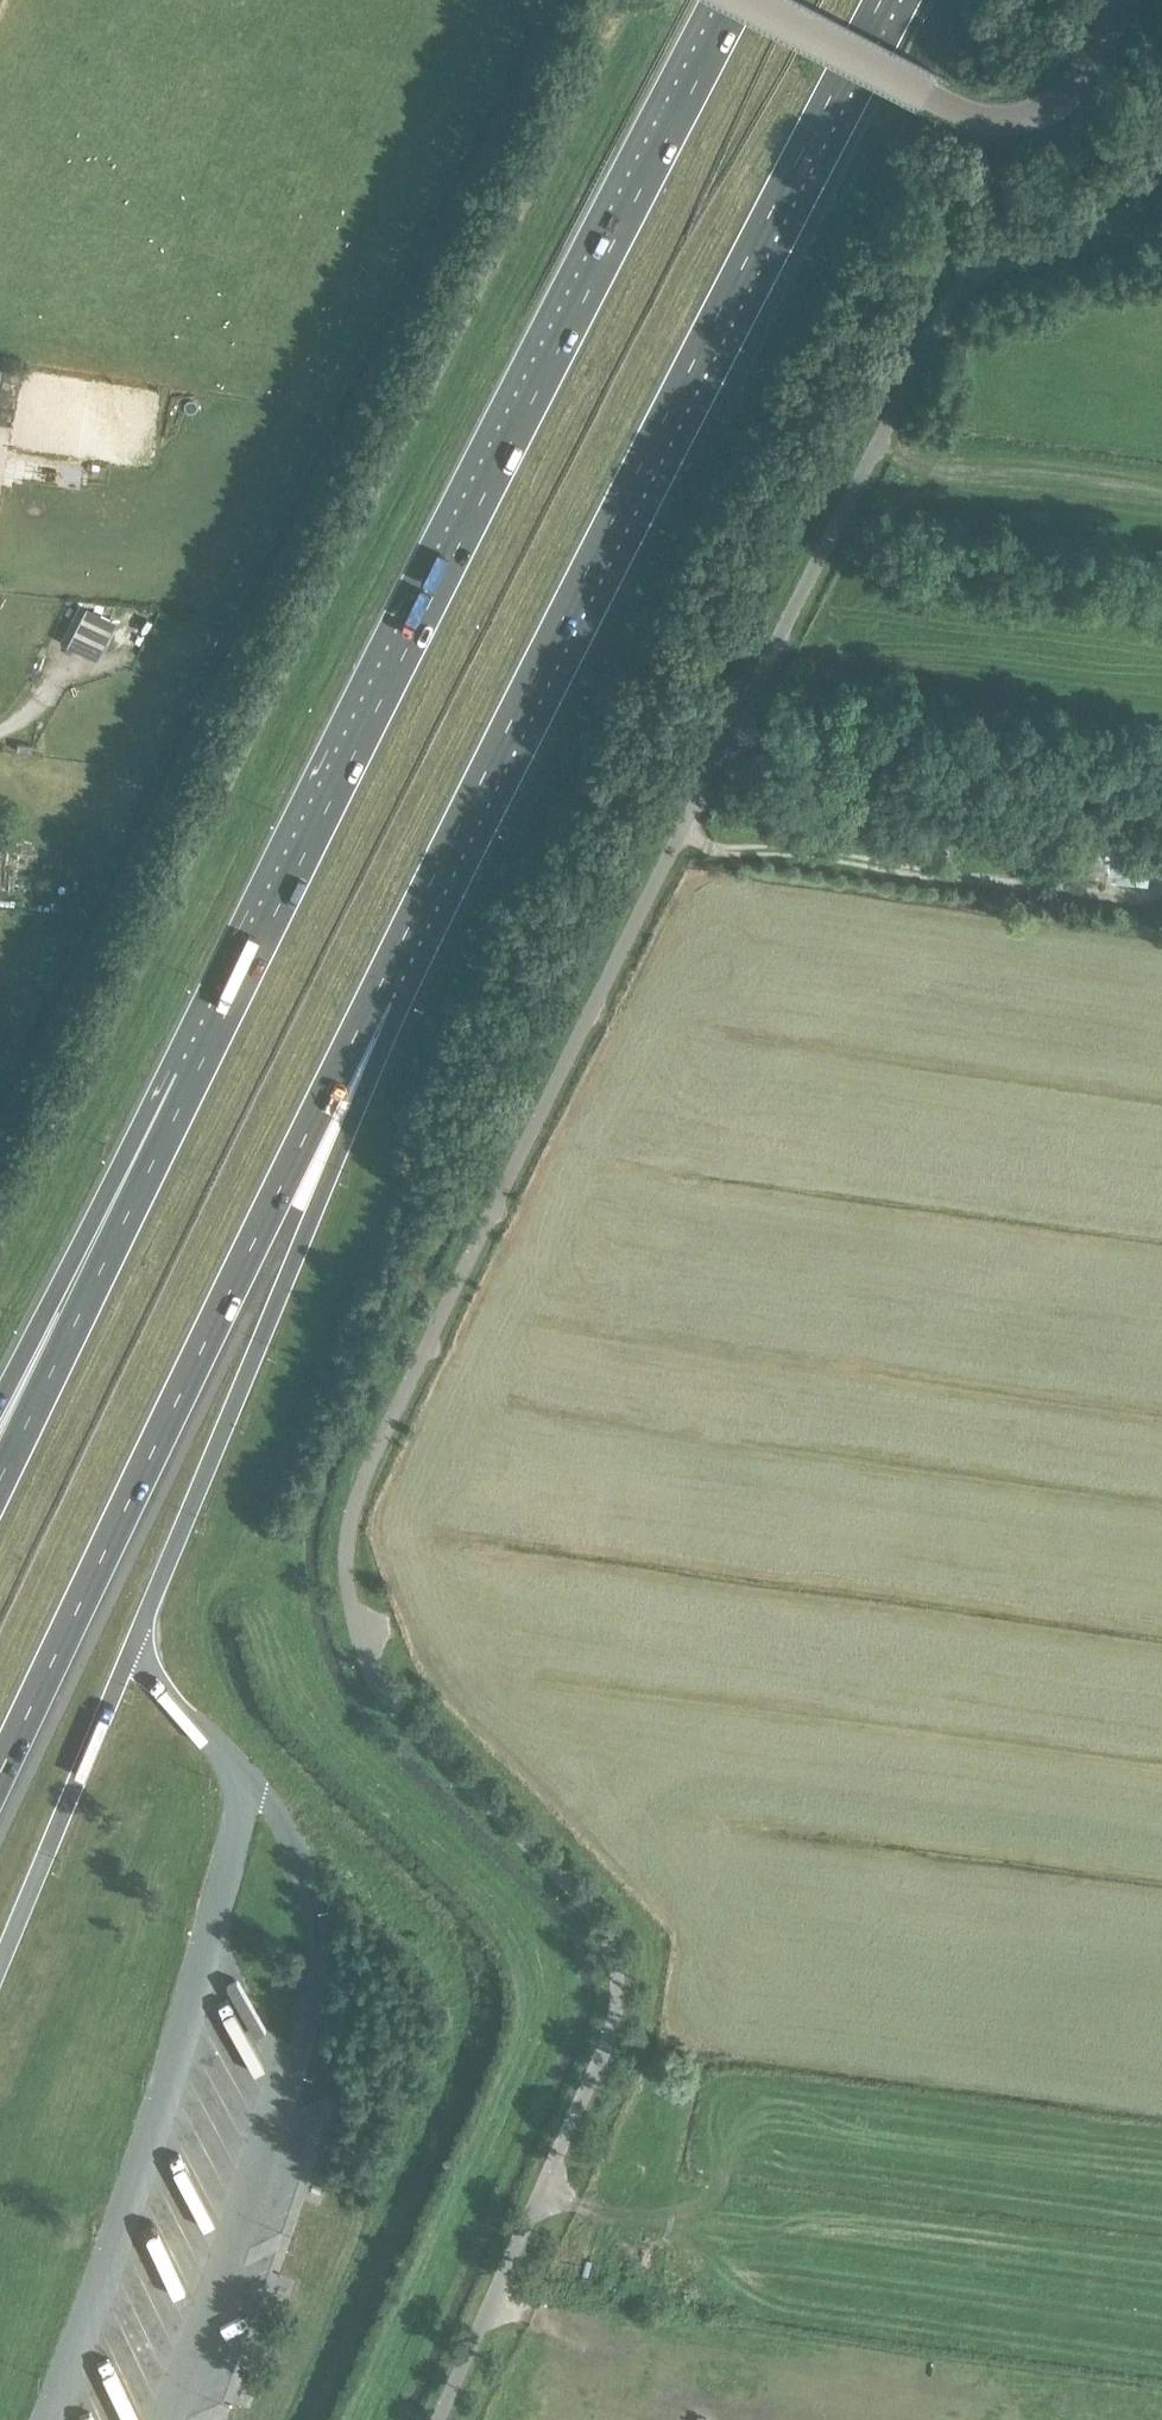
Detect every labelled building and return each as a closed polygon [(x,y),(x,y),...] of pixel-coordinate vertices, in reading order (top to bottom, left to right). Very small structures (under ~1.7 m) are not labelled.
[(117,621),(86,605),(66,643),(97,659),(117,621)] [(1084,815),(1076,876),(1135,884),(1142,822),(1084,815)]
